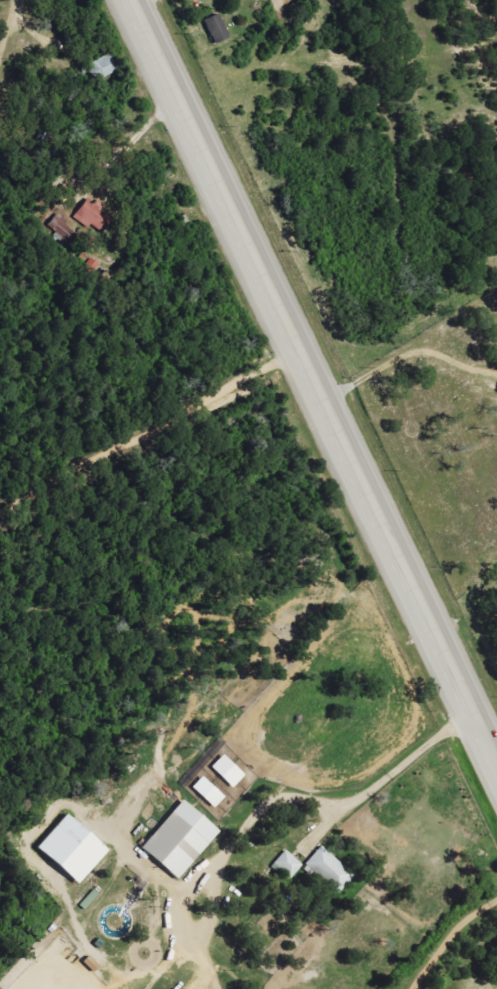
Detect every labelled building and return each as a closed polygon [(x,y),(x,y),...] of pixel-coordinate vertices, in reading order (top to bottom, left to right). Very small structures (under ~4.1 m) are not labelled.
[(230,40),(222,15),(207,20),(215,45),(230,40)] [(120,72),(111,55),(82,68),(91,86),(120,72)] [(8,175),(6,160),(0,161),(0,176),(8,175)] [(116,214),(87,201),(79,220),(108,233),(116,214)] [(247,775),(225,755),(213,767),(235,788),(247,775)] [(194,787),(216,808),(226,797),(205,776),(194,787)] [(180,880),(222,831),(186,799),(143,848),(180,880)] [(111,850),(71,814),(41,847),(81,884),(111,850)] [(339,894),(356,876),(323,846),(306,864),(339,894)] [(292,879),(304,866),(287,850),(275,863),(292,879)]
